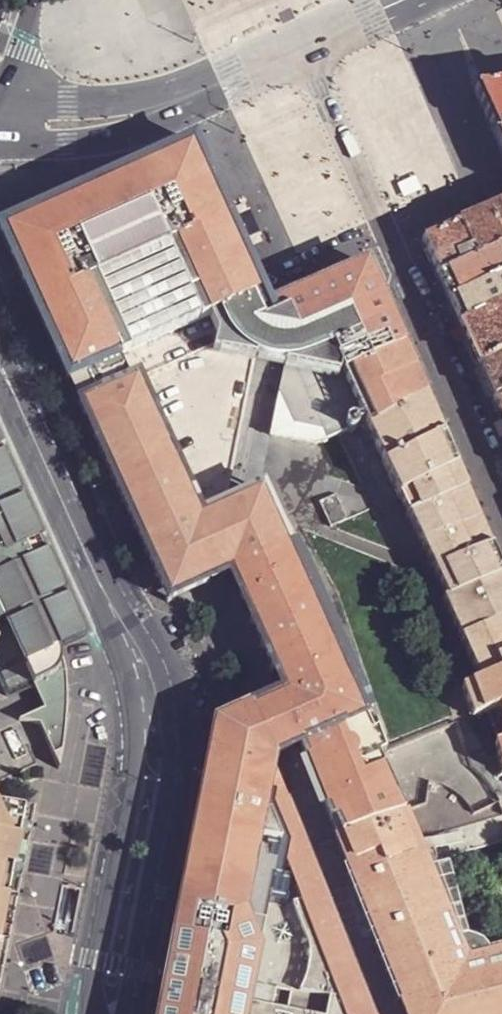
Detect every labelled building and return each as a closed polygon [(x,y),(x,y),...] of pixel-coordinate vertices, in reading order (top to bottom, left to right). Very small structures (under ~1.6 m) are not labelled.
[(475,91),(495,136),(501,134),(501,86),(475,91)] [(199,590),(231,578),(246,613),(262,654),(277,692),(286,714),(295,738),(299,748),(304,760),(313,781),(321,801),(330,824),(342,855),(345,863),(414,842),(376,758),(361,720),(363,720),(263,490),(241,500),(196,519),(190,505),(194,503),(171,450),(166,452),(157,431),(161,429),(138,375),(128,380),(119,358),(209,321),(217,340),(214,355),(267,366),(282,370),(269,437),(316,448),(324,444),(340,436),(365,425),(367,430),(426,396),(418,379),(407,353),(402,342),(394,326),(389,315),(381,295),(367,265),(331,282),(298,297),(276,306),(265,309),(193,144),(7,225),(0,228),(0,234),(9,257),(21,282),(36,315),(51,348),(62,373),(73,398),(84,423),(97,452),(109,479),(121,504),(134,534),(147,563),(158,588),(166,605),(175,601),(199,590)] [(488,210),(458,224),(475,261),(498,251),(501,260),(501,203),(488,210)] [(442,231),(421,241),(434,269),(438,279),(475,261),(458,224),(442,231)] [(449,304),(501,278),(501,262),(501,260),(498,251),(475,261),(438,279),(444,292),(449,304)] [(460,327),(501,307),(501,278),(449,304),(457,320),(460,327)] [(478,369),(501,358),(501,307),(460,327),(471,353),(478,369)] [(492,401),(501,396),(501,358),(478,369),(485,384),(492,401)] [(383,465),(443,436),(434,415),(426,396),(367,430),(383,465)] [(492,401),(501,421),(501,423),(501,396),(492,401)] [(383,465),(382,466),(397,496),(401,494),(456,466),(447,445),(443,436),(383,465)] [(0,453),(0,519),(58,649),(74,642),(83,638),(0,453)] [(456,466),(401,494),(397,496),(407,516),(408,515),(446,600),(443,601),(479,682),(461,690),(473,717),(488,711),(501,705),(501,568),(488,537),(475,508),(461,476),(456,466)] [(10,698),(33,687),(38,698),(43,711),(18,722),(39,726),(58,771),(65,735),(67,699),(66,687),(65,673),(64,666),(58,649),(0,519),(0,676),(10,698)] [(260,699),(248,705),(269,759),(282,754),(299,748),(295,738),(286,714),(277,692),(260,699)] [(178,902),(170,944),(161,989),(156,1013),(284,1013),(248,1006),(276,848),(298,903),(291,906),(307,949),(307,965),(301,996),(331,1004),(328,1013),(371,1013),(362,991),(349,959),(336,926),(322,892),(312,865),(269,759),(249,708),(248,705),(222,716),(212,721),(205,756),(203,765),(203,769),(202,775),(194,816),(186,860),(178,902)] [(501,745),(501,705),(488,711),(500,746),(501,745)] [(24,812),(0,807),(0,935),(24,812)] [(34,814),(24,812),(0,935),(0,985),(34,814)] [(414,842),(345,863),(406,1013),(501,1013),(501,954),(469,963),(462,934),(442,858),(501,842),(501,816),(414,842)] [(462,934),(469,963),(501,954),(501,944),(482,949),(476,940),(462,934)]
